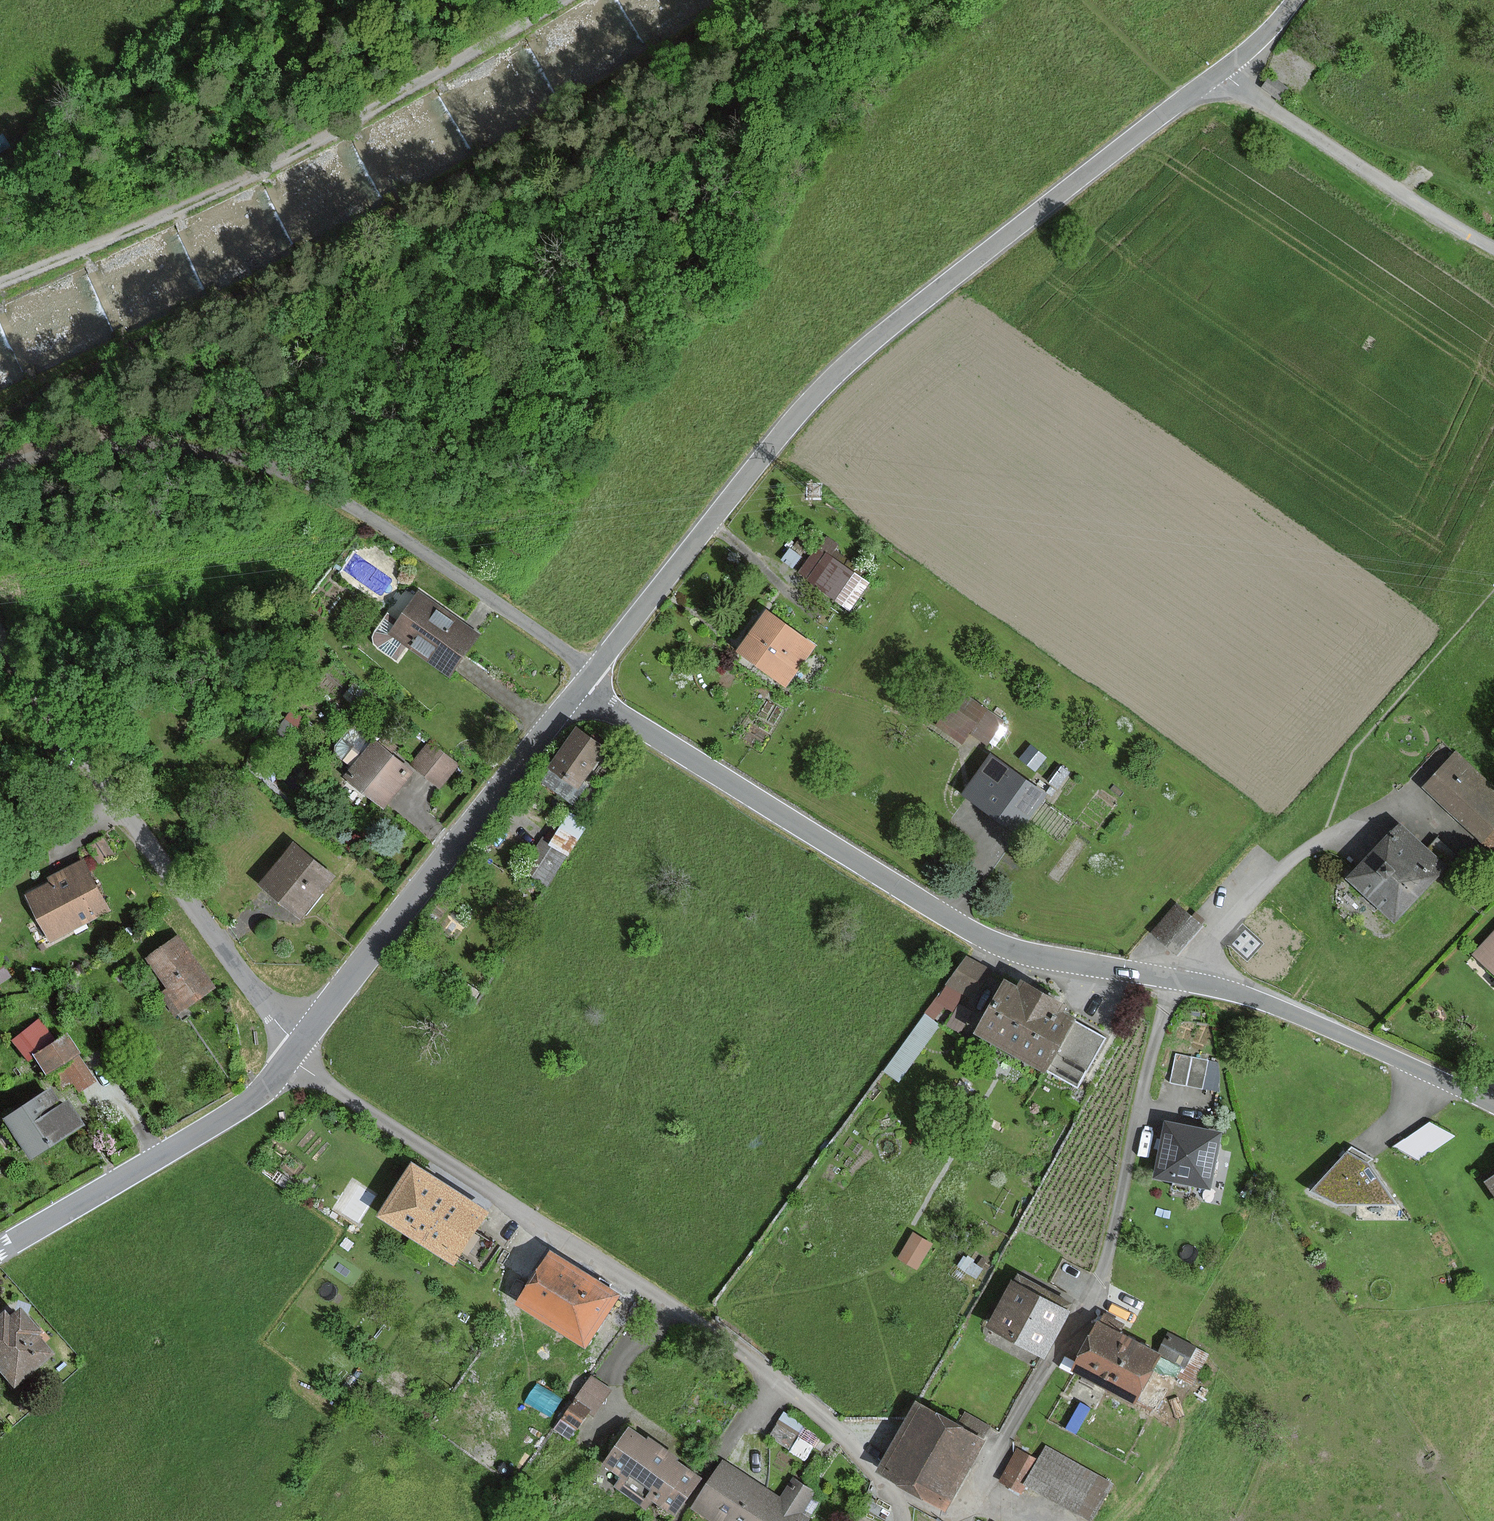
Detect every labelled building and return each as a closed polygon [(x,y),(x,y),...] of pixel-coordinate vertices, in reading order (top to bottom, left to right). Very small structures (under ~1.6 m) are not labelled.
[(1286,88),(1271,78),(1265,87),(1280,97),(1286,88)] [(823,550),(803,577),(842,606),(862,579),(823,550)] [(426,592),(394,635),(455,680),(487,637),(426,592)] [(765,613),(739,656),(796,690),(822,647),(765,613)] [(1011,718),(967,692),(946,729),(975,746),(982,733),(998,742),(1011,718)] [(578,725),(549,762),(580,785),(609,748),(578,725)] [(377,741),(350,774),(386,804),(413,771),(377,741)] [(433,744),(416,764),(441,785),(457,765),(433,744)] [(1417,790),(1479,845),(1493,827),(1493,785),(1453,749),(1417,790)] [(990,754),(965,794),(1018,827),(1043,787),(990,754)] [(589,821),(563,805),(523,870),(549,886),(589,821)] [(1399,821),(1341,881),(1388,926),(1446,865),(1399,821)] [(293,845),(261,885),(304,920),(336,880),(326,872),(319,866),(293,845)] [(80,861),(24,891),(51,941),(107,911),(80,861)] [(1179,905),(1155,932),(1181,954),(1204,927),(1179,905)] [(1470,953),(1493,978),(1493,930),(1470,953)] [(181,934),(146,958),(168,989),(159,996),(175,1019),(219,988),(181,934)] [(965,956),(939,1002),(952,1009),(962,991),(973,998),(989,970),(965,956)] [(1077,1085),(1102,1040),(1073,1024),(1074,1022),(1062,1015),(1066,1008),(1020,983),(1016,990),(1004,983),(976,1033),(1046,1072),(1048,1069),(1077,1085)] [(22,1051),(50,1028),(37,1013),(9,1036),(22,1051)] [(79,1054),(66,1035),(55,1042),(33,1056),(45,1074),(51,1070),(63,1087),(71,1082),(78,1092),(94,1082),(77,1056),(79,1054)] [(1218,1062),(1177,1054),(1172,1081),(1220,1090),(1218,1062)] [(24,1159),(77,1127),(64,1105),(45,1117),(41,1110),(52,1104),(45,1093),(0,1120),(0,1121),(24,1159)] [(1223,1130),(1168,1120),(1157,1177),(1212,1188),(1223,1130)] [(1431,1123),(1396,1147),(1420,1160),(1452,1136),(1431,1123)] [(1372,1165),(1347,1149),(1305,1198),(1356,1221),(1409,1217),(1372,1165)] [(487,1210),(412,1163),(377,1219),(453,1265),(487,1210)] [(931,1246),(910,1235),(897,1259),(918,1270),(931,1246)] [(555,1252),(523,1302),(592,1345),(624,1295),(555,1252)] [(1016,1281),(993,1324),(1047,1353),(1070,1311),(1016,1281)] [(0,1314),(0,1378),(12,1391),(51,1354),(32,1335),(33,1334),(7,1307),(0,1314)] [(1161,1351),(1102,1320),(1076,1368),(1165,1417),(1185,1381),(1192,1385),(1209,1355),(1170,1334),(1161,1351)] [(593,1380),(576,1408),(597,1420),(613,1393),(593,1380)] [(920,1403),(884,1467),(948,1503),(984,1438),(920,1403)] [(792,1445),(808,1424),(784,1407),(768,1428),(792,1445)] [(633,1427),(607,1463),(625,1476),(618,1486),(648,1508),(656,1498),(678,1514),(703,1478),(633,1427)] [(1110,1483),(1048,1449),(1030,1483),(1091,1516),(1110,1483)] [(1019,1450),(1005,1478),(1021,1486),(1035,1458),(1019,1450)] [(694,1508),(715,1520),(807,1520),(820,1501),(813,1497),(816,1491),(795,1478),(783,1498),(724,1460),(694,1508)]
